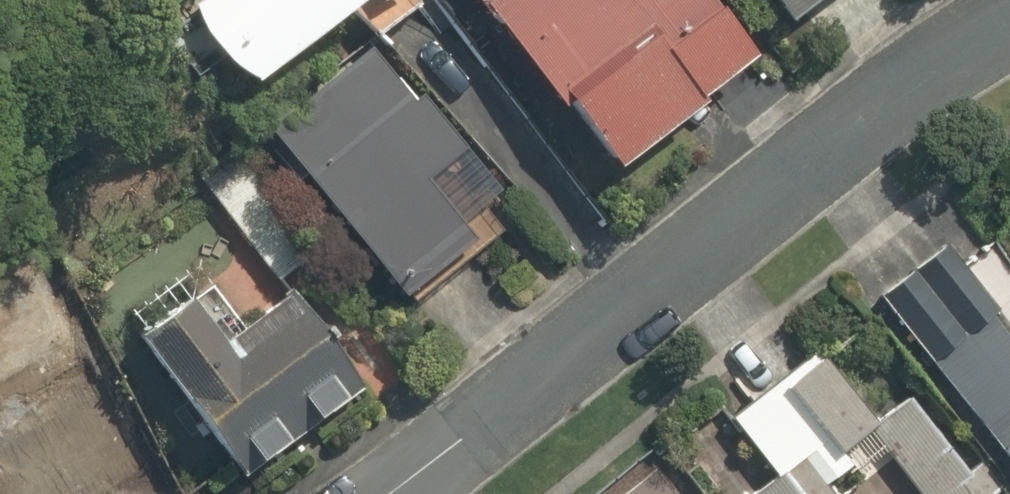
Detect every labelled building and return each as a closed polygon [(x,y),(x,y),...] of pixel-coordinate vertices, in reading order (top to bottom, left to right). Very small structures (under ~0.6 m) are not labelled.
[(195,17),(240,81),(355,0),(220,0),(195,17)] [(614,164),(758,62),(713,0),(477,0),(554,108),(567,99),(614,164)] [(817,0),(779,0),(795,18),(817,0)] [(411,97),(375,48),(269,127),(397,299),(475,241),(428,178),(463,152),(418,92),(411,97)] [(256,152),(209,185),(274,278),(321,245),(256,152)] [(957,250),(888,300),(1009,469),(1009,324),(957,250)] [(192,294),(138,330),(234,476),(367,388),(296,280),(217,332),(192,294)] [(128,481),(84,393),(0,435),(0,493),(103,493),(128,481)] [(921,407),(873,444),(911,493),(987,493),(921,407)] [(805,453),(751,493),(837,493),(805,453)] [(654,466),(617,493),(675,493),(654,466)]
